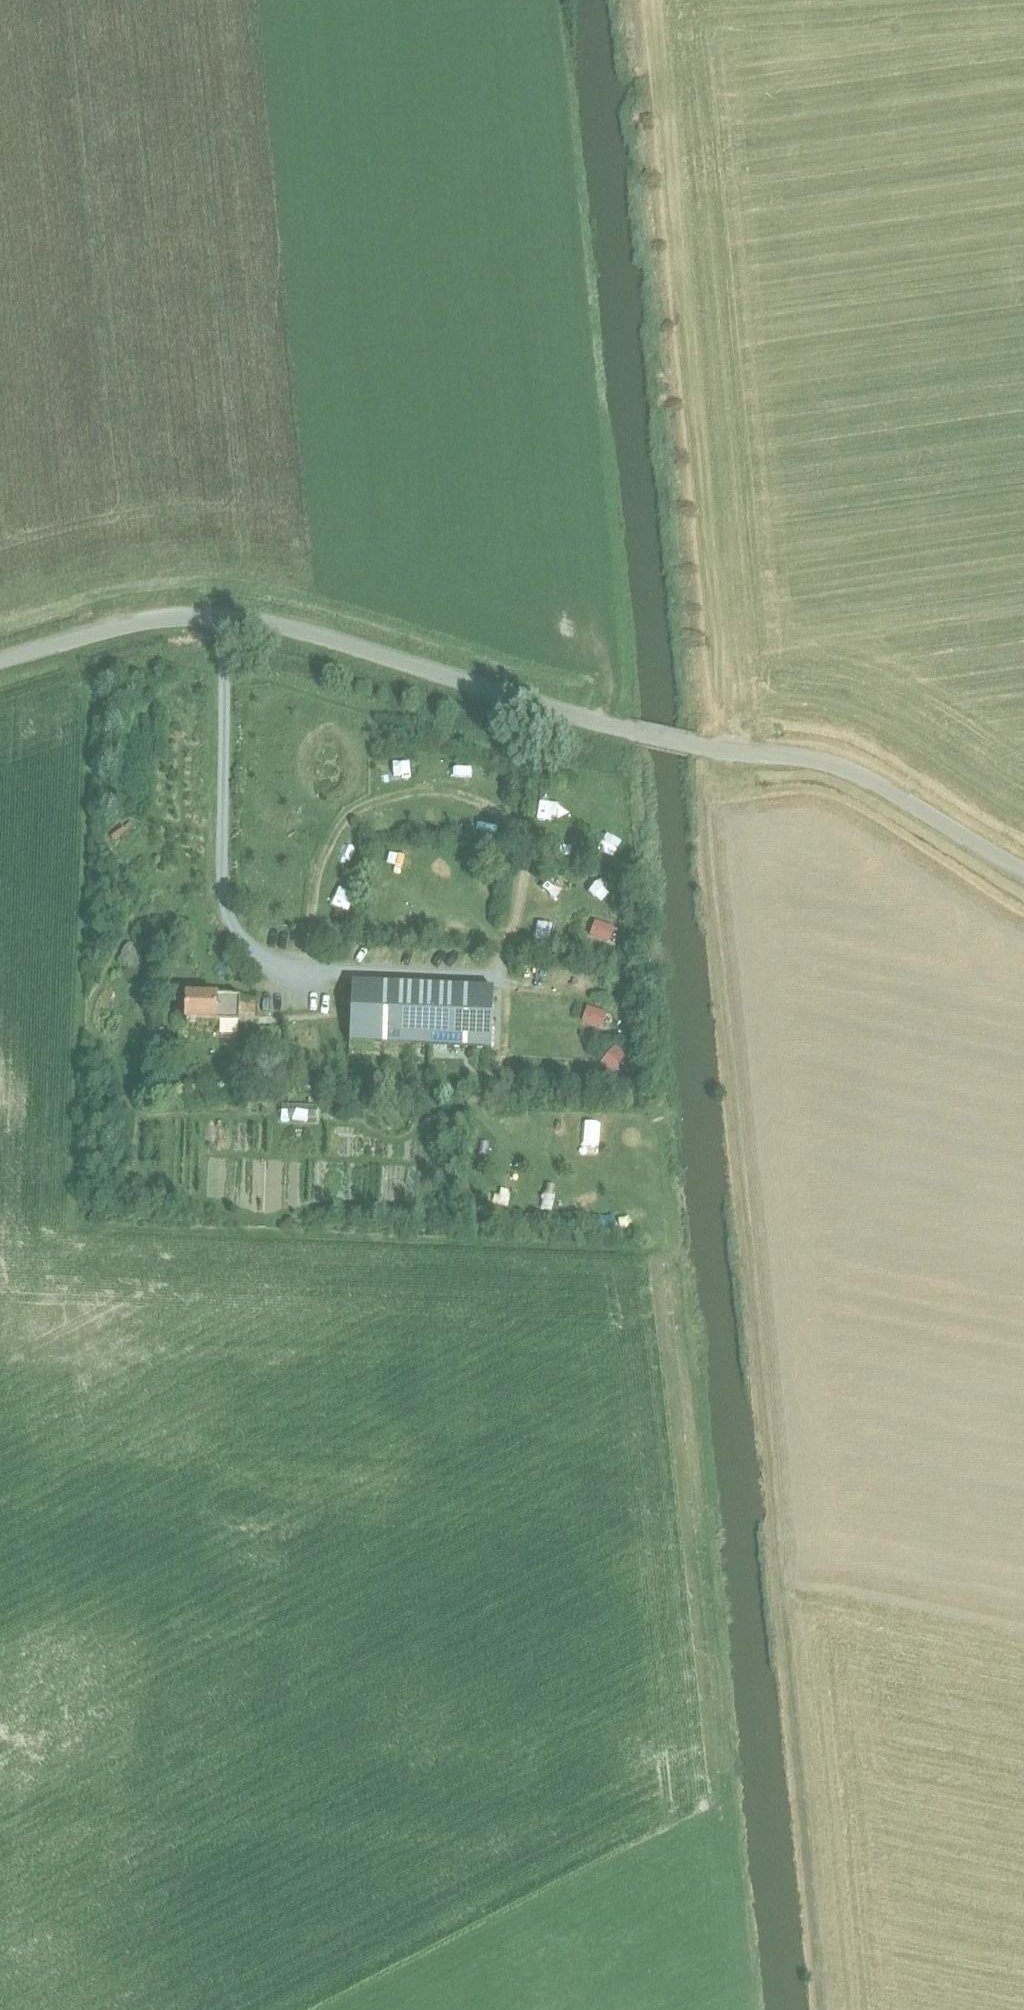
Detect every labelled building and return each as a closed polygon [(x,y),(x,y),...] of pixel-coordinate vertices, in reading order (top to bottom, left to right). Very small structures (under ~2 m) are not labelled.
[(595,924),(591,937),(609,944),(614,931),(595,924)] [(493,990),(351,984),(349,1044),(490,1050),(493,990)] [(239,999),(186,997),(185,1023),(239,1024),(239,1017),(254,1017),(255,1000),(239,1000),(239,999)] [(586,1008),(581,1023),(597,1029),(603,1014),(586,1008)] [(613,1049),(600,1065),(611,1073),(624,1058),(613,1049)]
